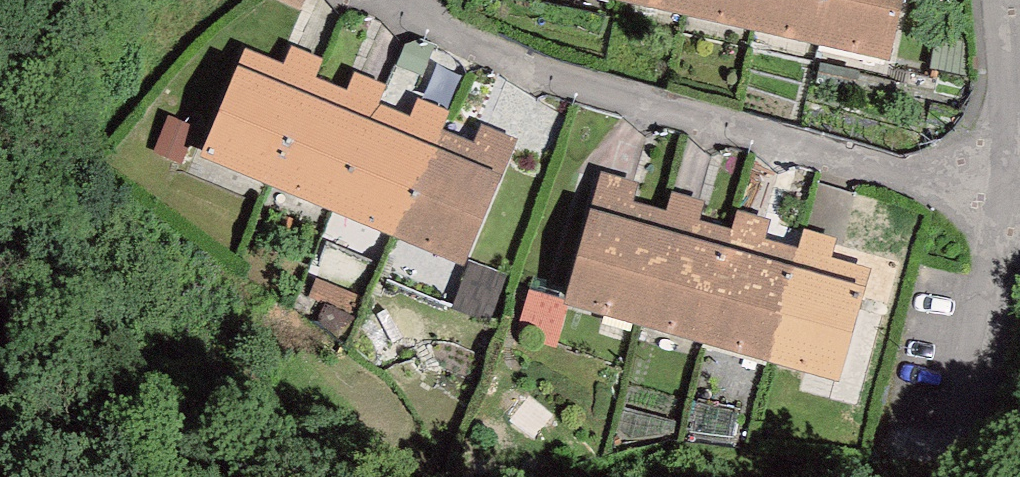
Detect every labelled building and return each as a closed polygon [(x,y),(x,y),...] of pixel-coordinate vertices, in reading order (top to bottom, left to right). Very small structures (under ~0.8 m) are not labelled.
[(898,0),(655,0),(887,51),(898,0)] [(465,255),(497,183),(241,77),(210,149),(465,255)] [(185,163),(200,128),(171,116),(156,151),(185,163)] [(839,371),(861,295),(593,219),(572,295),(839,371)] [(319,276),(355,291),(363,294),(375,263),(328,244),(320,262),(312,259),(307,272),(319,276)] [(490,323),(510,275),(473,260),(461,288),(397,262),(389,281),(490,323)] [(338,335),(355,291),(319,276),(309,298),(326,306),(320,323),(338,335)] [(566,299),(532,290),(521,335),(556,343),(566,299)] [(731,447),(740,411),(700,400),(687,442),(731,447)]
